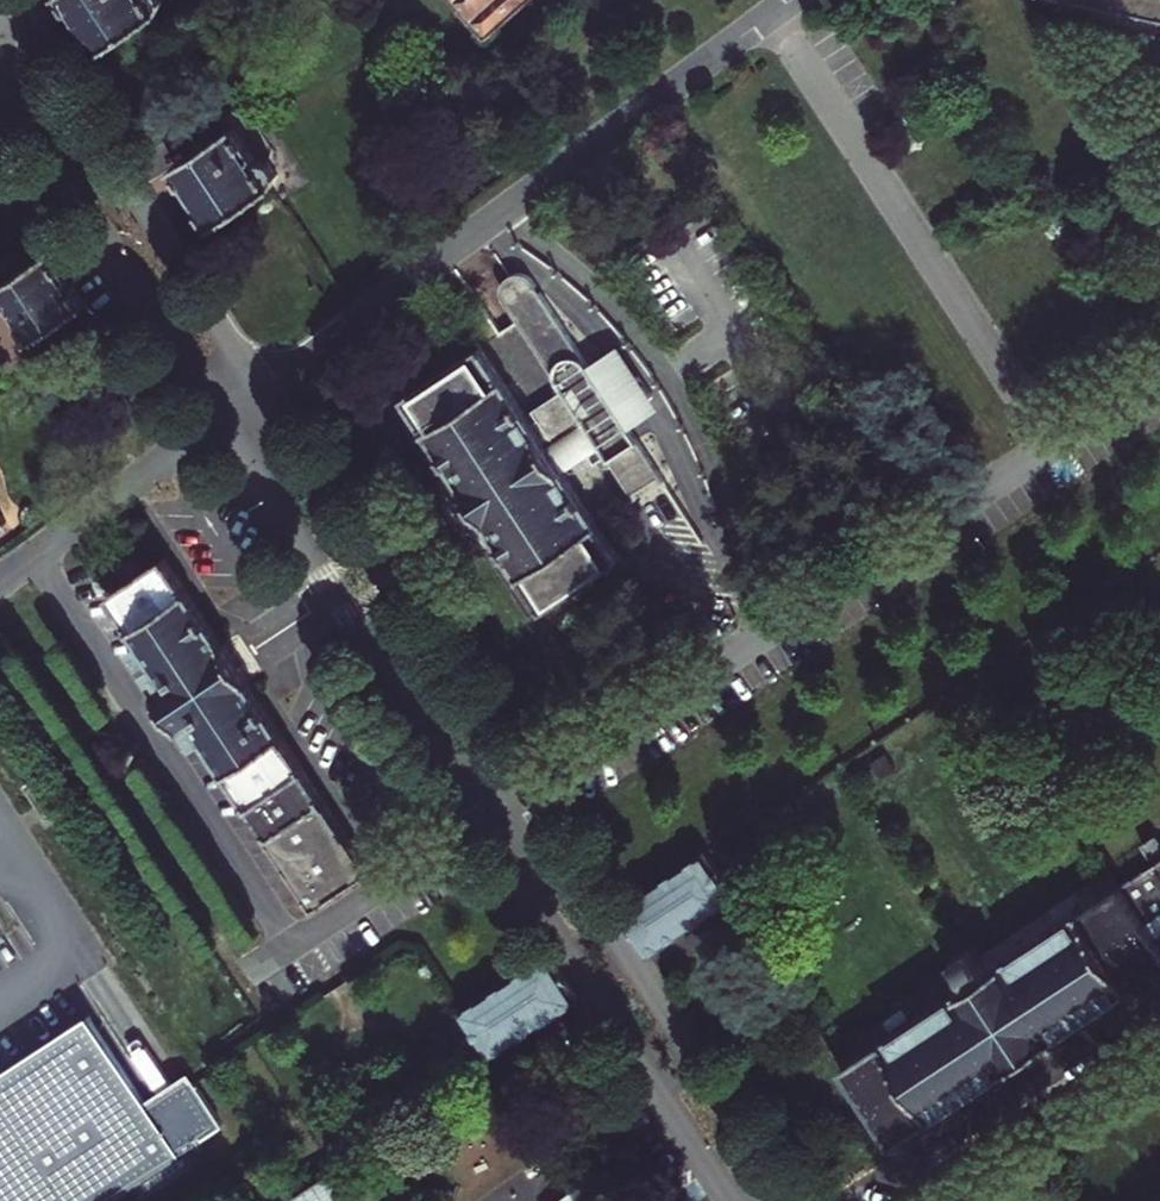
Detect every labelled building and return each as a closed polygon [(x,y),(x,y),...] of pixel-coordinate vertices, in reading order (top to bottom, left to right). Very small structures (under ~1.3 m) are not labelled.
[(102,44),(159,7),(162,0),(74,0),(102,44)] [(487,32),(524,0),(458,0),(487,32)] [(1159,12),(1159,0),(1102,0),(1159,12)] [(234,124),(177,161),(216,221),(273,185),(279,168),(273,157),(259,158),(235,123),(234,124)] [(35,333),(88,298),(53,245),(0,279),(35,333)] [(546,614),(622,564),(565,477),(590,460),(597,469),(609,461),(635,499),(663,481),(632,432),(661,413),(621,351),(591,370),(538,288),(531,281),(526,279),(519,278),(510,282),(506,289),(505,296),(506,304),(567,396),(535,416),(541,426),(534,430),(484,353),(409,401),(546,614)] [(166,558),(111,594),(156,663),(145,670),(156,687),(154,689),(179,729),(183,727),(194,744),(205,736),(315,902),(369,867),(247,683),(251,680),(227,643),(223,645),(166,558)] [(1142,918),(1159,906),(1159,838),(1153,828),(1139,836),(1153,858),(1118,881),(987,966),(970,940),(955,950),(972,975),(842,1061),(892,1137),(1159,961),(1159,946),(1142,918)] [(656,949),(726,903),(730,901),(699,855),(625,902),(655,950),(656,949)] [(498,1051),(571,1003),(542,957),(468,1005),(498,1051)] [(223,1117),(194,1077),(151,1105),(86,1011),(0,1068),(0,1200),(98,1200),(223,1117)] [(332,1168),(294,1192),(300,1200),(353,1200),(332,1168)] [(577,1181),(546,1200),(590,1200),(577,1181)]
